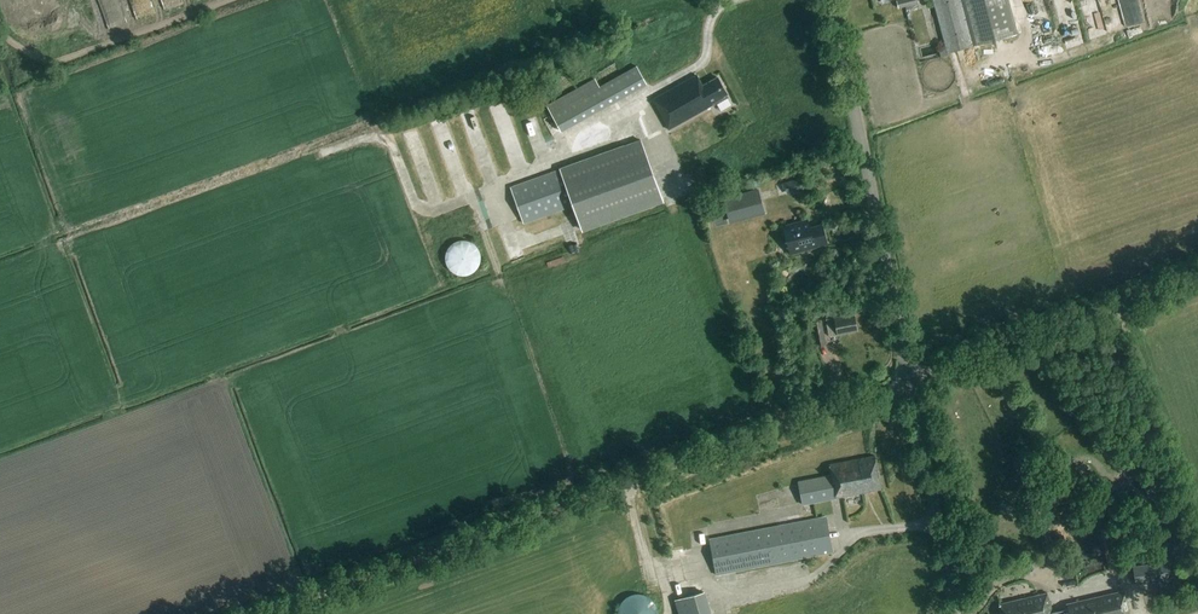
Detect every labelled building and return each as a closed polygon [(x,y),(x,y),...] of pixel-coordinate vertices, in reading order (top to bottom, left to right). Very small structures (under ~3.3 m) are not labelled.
[(918,3),(917,0),(898,0),(896,1),(898,8),(918,3)] [(1007,0),(932,0),(946,54),(1017,36),(1007,0)] [(1086,27),(1101,23),(1094,0),(1078,0),(1086,27)] [(595,79),(575,90),(546,106),(560,131),(646,83),(637,66),(600,87),(595,79)] [(727,98),(726,95),(727,94),(717,77),(702,86),(696,75),(652,100),(668,130),(715,103),(716,104),(727,98)] [(961,96),(984,88),(980,78),(958,87),(961,96)] [(663,202),(654,176),(641,141),(511,187),(524,223),(572,205),(581,231),(663,202)] [(758,191),(725,200),(730,219),(763,210),(758,191)] [(806,219),(781,226),(789,254),(827,244),(822,225),(808,228),(806,219)] [(463,240),(457,241),(453,244),(449,248),(446,253),(446,258),(447,263),(449,268),(453,272),(458,274),(464,275),(469,274),(474,271),(478,267),(480,262),(481,257),(480,252),(477,247),(473,243),(468,241),(463,240)] [(723,245),(728,263),(741,259),(736,241),(723,245)] [(857,331),(853,314),(825,319),(829,336),(857,331)] [(747,332),(752,331),(749,319),(743,321),(747,332)] [(810,322),(815,347),(826,345),(821,320),(810,322)] [(881,488),(874,454),(828,464),(830,474),(797,481),(802,504),(835,497),(835,498),(881,488)] [(1134,489),(1129,481),(1121,486),(1126,494),(1134,489)] [(1095,503),(1100,515),(1106,513),(1100,501),(1095,503)] [(1169,522),(1179,517),(1178,508),(1176,503),(1166,507),(1164,514),(1169,522)] [(717,574),(831,552),(824,516),(710,538),(717,574)] [(1183,529),(1168,538),(1178,554),(1193,544),(1183,529)] [(1077,554),(1074,543),(1057,547),(1060,555),(1063,554),(1064,557),(1077,554)] [(1164,580),(1161,562),(1133,566),(1135,584),(1164,580)] [(739,574),(740,582),(754,581),(753,573),(739,574)] [(727,577),(729,584),(737,582),(736,575),(727,577)] [(674,600),(677,613),(709,613),(703,592),(674,600)] [(638,593),(637,594),(634,594),(632,594),(630,595),(627,597),(624,600),(623,600),(621,603),(619,606),(618,610),(618,613),(658,613),(657,608),(655,604),(652,600),(648,596),(644,594),(638,593)] [(999,604),(1001,613),(1129,613),(1125,594),(1068,607),(1069,610),(1052,613),(1047,593),(999,604)]
